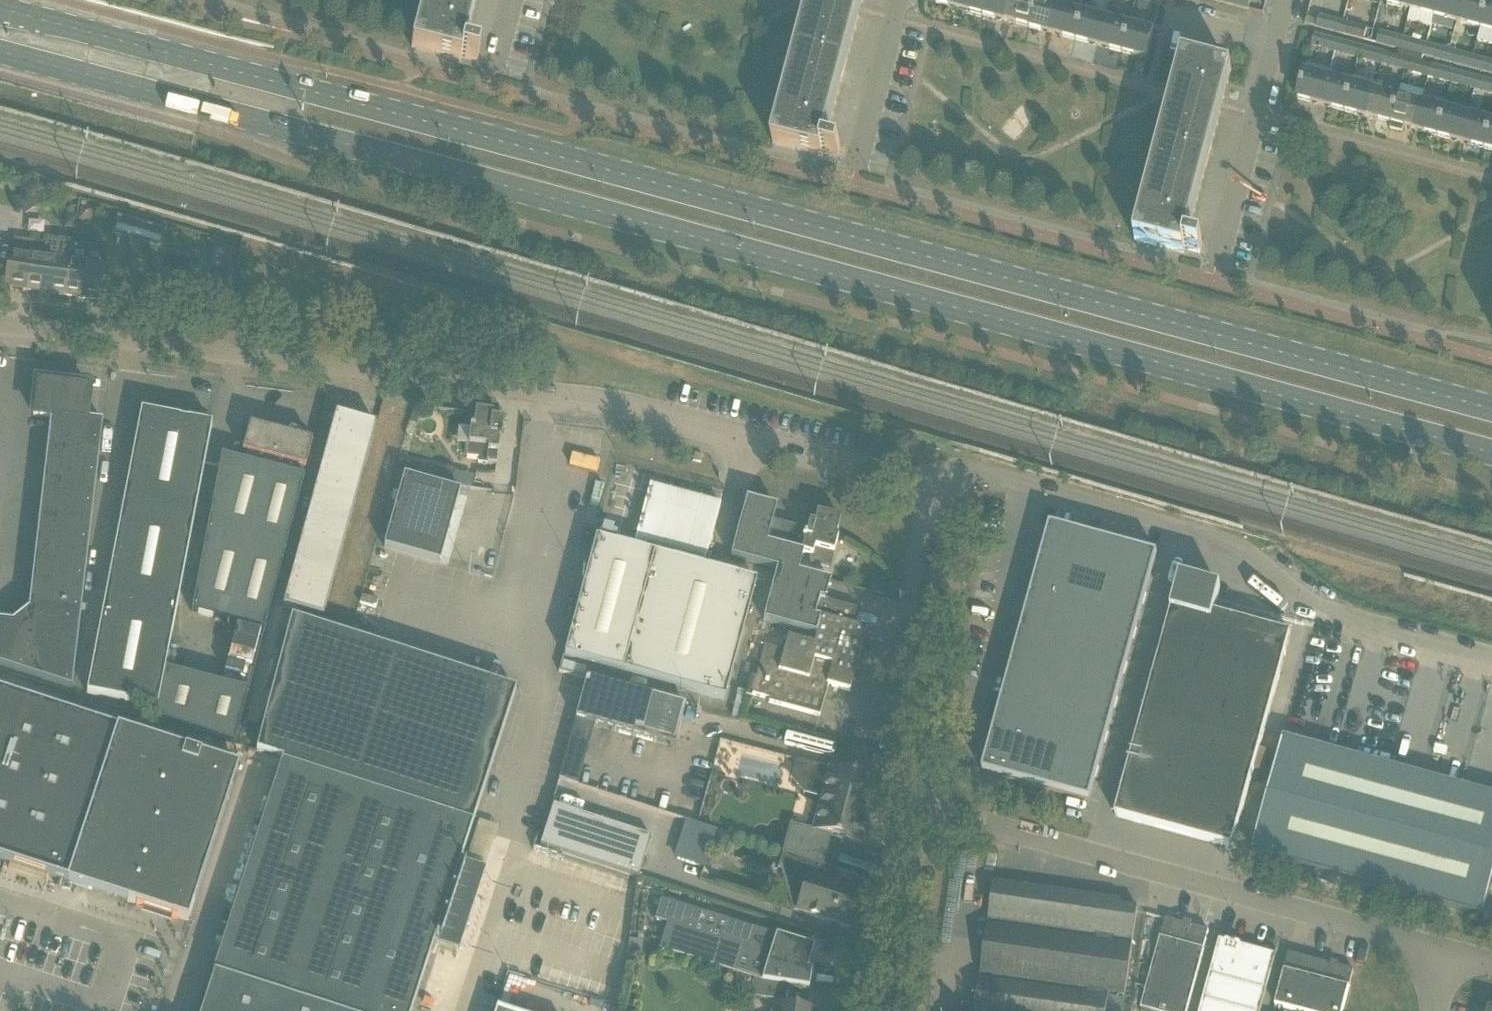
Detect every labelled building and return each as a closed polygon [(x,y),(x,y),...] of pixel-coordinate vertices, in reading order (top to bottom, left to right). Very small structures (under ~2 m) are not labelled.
[(477,0),(425,0),(411,50),(461,63),(462,59),(477,63),(479,54),(464,50),(477,0)] [(859,18),(861,7),(862,4),(863,0),(811,0),(773,145),(822,158),(823,155),(838,159),(841,150),(825,146),(859,18)] [(961,0),(936,0),(935,4),(958,10),(961,0)] [(986,0),(961,0),(958,10),(982,16),(986,0)] [(1010,0),(986,0),(982,16),(1004,22),(1010,0)] [(1035,1),(1029,0),(1010,0),(1004,22),(1028,28),(1035,1)] [(1059,8),(1061,0),(1050,0),(1048,5),(1035,1),(1028,28),(1052,34),(1059,8)] [(1224,3),(1247,10),(1250,0),(1225,0),(1224,3)] [(1412,0),(1387,0),(1386,4),(1409,10),(1412,0)] [(1437,0),(1412,0),(1409,10),(1433,17),(1437,0)] [(1462,0),(1437,0),(1433,17),(1456,23),(1462,0)] [(1479,29),(1486,3),(1474,0),(1462,0),(1456,23),(1479,29)] [(1486,3),(1479,29),(1491,32),(1491,5),(1486,3)] [(1075,41),(1082,14),(1059,8),(1052,34),(1075,41)] [(1122,53),(1129,27),(1132,16),(1108,10),(1106,20),(1099,47),(1122,53)] [(1099,47),(1106,20),(1082,14),(1075,41),(1099,47)] [(1315,28),(1334,33),(1339,34),(1341,24),(1318,17),(1315,28)] [(1366,31),(1341,24),(1339,34),(1363,41),(1366,31)] [(1146,59),(1153,33),(1129,27),(1122,53),(1146,59)] [(1398,51),(1401,40),(1378,34),(1375,45),(1398,51)] [(1335,53),(1338,42),(1314,36),(1311,47),(1335,53)] [(1422,58),(1425,46),(1401,40),(1398,51),(1422,58)] [(1358,59),(1361,49),(1338,42),(1335,53),(1358,59)] [(1445,64),(1448,53),(1425,46),(1422,58),(1445,64)] [(1358,59),(1381,66),(1384,55),(1361,49),(1358,59)] [(1468,70),(1471,59),(1448,53),(1445,64),(1468,70)] [(1404,72),(1407,61),(1384,55),(1381,66),(1404,72)] [(1186,241),(1221,114),(1223,104),(1232,72),(1182,59),(1174,91),(1134,241),(1183,254),(1184,250),(1199,254),(1201,245),(1186,241)] [(1491,75),(1491,64),(1471,59),(1468,70),(1491,76),(1491,75)] [(1431,67),(1420,64),(1407,61),(1404,72),(1428,78),(1431,67)] [(1451,84),(1454,73),(1431,67),(1428,78),(1451,84)] [(1474,91),(1477,79),(1454,73),(1451,84),(1474,91)] [(1321,106),(1328,80),(1304,74),(1297,100),(1321,106)] [(1368,118),(1377,84),(1353,78),(1351,86),(1344,112),(1368,118)] [(1477,79),(1474,91),(1491,95),(1491,83),(1477,79)] [(1344,112),(1351,86),(1328,80),(1321,106),(1344,112)] [(1390,124),(1397,99),(1384,95),(1387,84),(1377,82),(1377,84),(1368,118),(1390,124)] [(1414,131),(1421,105),(1397,99),(1390,124),(1391,124),(1389,129),(1402,133),(1404,128),(1414,131)] [(1437,137),(1444,111),(1421,105),(1414,131),(1437,137)] [(1460,143),(1467,117),(1444,111),(1437,137),(1460,143)] [(1484,149),(1491,124),(1467,117),(1460,143),(1484,149)] [(1491,124),(1484,149),(1491,152),(1491,124)] [(117,218),(115,228),(161,240),(164,231),(117,218)] [(14,239),(7,288),(66,296),(71,261),(73,242),(45,238),(45,243),(14,239)] [(104,267),(71,261),(66,296),(99,301),(100,295),(103,293),(106,275),(103,272),(104,267)] [(36,391),(33,416),(50,418),(50,417),(85,422),(85,421),(89,389),(44,384),(44,388),(40,391),(36,391)] [(141,412),(87,695),(158,709),(212,426),(141,412)] [(501,443),(503,423),(492,421),(492,415),(475,413),(473,429),(470,428),(466,458),(477,459),(476,464),(496,466),(499,443),(501,443)] [(336,415),(284,608),(324,619),(376,426),(336,415)] [(50,418),(46,451),(99,457),(103,423),(85,421),(85,422),(50,417),(50,418)] [(221,458),(192,613),(264,632),(304,479),(301,478),(303,469),(305,469),(312,442),(249,426),(242,453),(246,454),(243,463),(221,458)] [(46,451),(43,485),(95,491),(99,457),(46,451)] [(418,470),(416,475),(436,481),(451,485),(454,474),(439,469),(437,476),(418,470)] [(460,493),(404,477),(384,549),(440,564),(460,493)] [(43,485),(39,519),(91,525),(95,491),(43,485)] [(649,486),(633,547),(635,547),(635,550),(642,552),(643,549),(693,563),(692,566),(700,568),(701,565),(704,566),(720,505),(649,486)] [(772,522),(776,508),(766,506),(765,510),(747,505),(739,537),(736,537),(730,558),(776,571),(762,623),(814,637),(815,637),(820,620),(814,618),(819,601),(823,602),(828,584),(796,576),(802,555),(808,532),(807,532),(772,522)] [(822,515),(822,516),(817,515),(813,526),(809,525),(807,532),(808,532),(802,555),(811,557),(810,562),(830,568),(838,539),(836,538),(841,520),(822,515)] [(39,519),(35,553),(87,559),(91,525),(39,519)] [(1051,527),(1041,563),(1111,583),(1121,546),(1051,527)] [(692,566),(654,555),(642,552),(635,550),(596,540),(564,658),(724,700),(756,583),(700,568),(692,566)] [(1121,546),(1111,583),(1147,592),(1157,556),(1121,546)] [(35,553),(31,587),(83,593),(87,559),(35,553)] [(1041,563),(1031,598),(1102,617),(1111,583),(1041,563)] [(1111,583),(1102,617),(1138,627),(1147,592),(1111,583)] [(1231,849),(1264,732),(1290,636),(1213,614),(1219,593),(1180,583),(1115,817),(1231,849)] [(31,587),(27,616),(31,621),(79,627),(83,593),(31,587)] [(1031,598),(1022,633),(1092,652),(1102,617),(1031,598)] [(852,627),(856,612),(823,603),(823,602),(819,601),(814,618),(820,620),(815,637),(814,637),(812,646),(785,639),(782,654),(761,649),(753,679),(751,678),(745,698),(751,699),(752,696),(770,701),(769,704),(819,717),(828,687),(849,693),(866,631),(852,627)] [(27,616),(18,625),(27,636),(22,674),(53,684),(72,690),(79,627),(31,621),(27,616)] [(1102,617),(1092,652),(1128,662),(1138,627),(1102,617)] [(435,941),(457,948),(481,872),(460,865),(515,692),(291,619),(256,754),(282,762),(213,975),(214,975),(202,1010),(412,1010),(435,941)] [(22,674),(27,636),(18,625),(0,623),(0,667),(22,674)] [(1022,633),(1012,667),(1083,687),(1092,652),(1022,633)] [(1381,648),(1351,756),(1390,767),(1420,659),(1381,648)] [(1092,652),(1083,687),(1119,696),(1128,662),(1092,652)] [(1012,667),(1003,702),(1073,721),(1083,687),(1012,667)] [(575,721),(674,748),(686,707),(586,680),(575,721)] [(1083,687),(1073,721),(1109,731),(1119,696),(1083,687)] [(75,885),(125,733),(0,692),(0,861),(75,885)] [(1003,702),(993,737),(1064,756),(1073,721),(1003,702)] [(1073,721),(1064,756),(1099,766),(1109,731),(1073,721)] [(188,922),(238,768),(125,733),(75,885),(162,914),(188,922)] [(993,737),(983,773),(1054,792),(1064,756),(993,737)] [(1351,756),(1285,738),(1251,854),(1483,918),(1491,885),(1491,795),(1390,767),(1351,756)] [(1064,756),(1054,792),(1090,802),(1099,766),(1064,756)] [(867,825),(878,782),(829,769),(813,831),(861,844),(862,841),(866,840),(867,836),(868,832),(869,828),(867,825)] [(561,781),(540,847),(638,879),(659,813),(561,781)] [(837,871),(783,854),(798,859),(793,875),(795,876),(788,895),(790,896),(795,912),(849,930),(852,922),(855,919),(857,916),(858,912),(859,908),(858,903),(861,896),(832,887),(837,871)] [(1109,995),(1125,997),(1138,909),(1120,906),(1121,900),(994,882),(976,1007),(966,1006),(965,1010),(1106,1010),(1109,995)] [(814,949),(795,943),(660,900),(653,922),(666,926),(658,950),(737,975),(755,981),(768,985),(792,988),(808,991),(811,972),(807,972),(814,949)] [(1161,939),(1160,939),(1141,1010),(1188,1010),(1204,951),(1203,950),(1209,932),(1166,920),(1161,939)] [(1200,1010),(1260,1010),(1269,980),(1274,961),(1273,960),(1273,961),(1266,959),(1266,958),(1266,957),(1266,956),(1265,955),(1264,954),(1263,953),(1262,953),(1241,947),(1242,945),(1226,940),(1225,942),(1219,941),(1214,960),(1200,1010)] [(1275,1006),(1294,1010),(1343,1010),(1353,971),(1289,954),(1275,1006)] [(755,981),(750,999),(790,1004),(792,988),(768,985),(755,981)]
